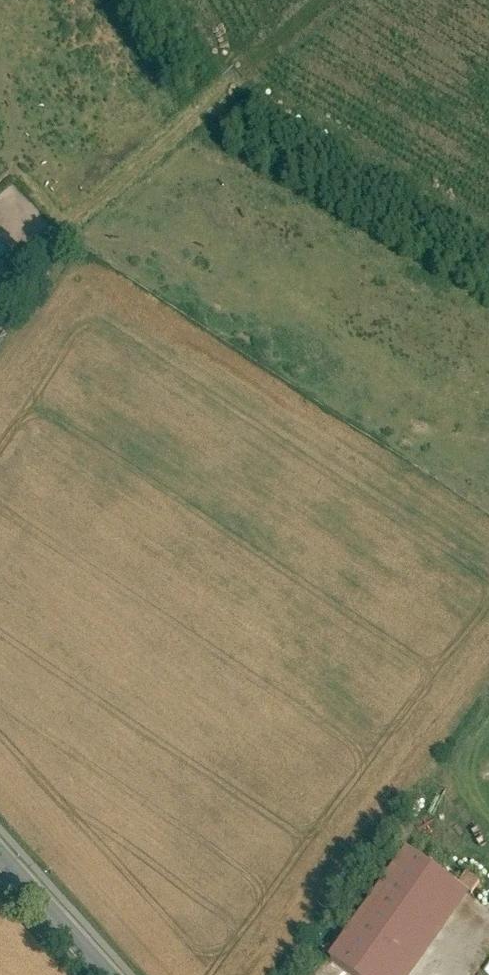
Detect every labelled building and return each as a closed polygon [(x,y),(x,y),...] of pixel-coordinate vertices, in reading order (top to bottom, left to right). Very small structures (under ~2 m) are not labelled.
[(402,846),(325,958),(351,974),(409,974),(467,891),(402,846)]
